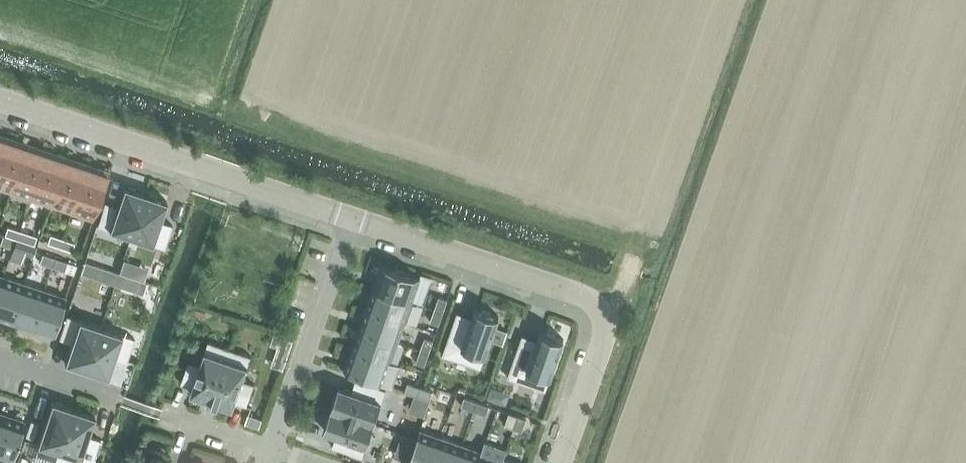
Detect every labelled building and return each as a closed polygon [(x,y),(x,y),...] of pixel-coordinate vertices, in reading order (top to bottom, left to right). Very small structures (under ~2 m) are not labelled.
[(0,153),(0,188),(10,191),(26,144),(5,137),(0,153)] [(26,144),(10,191),(30,198),(46,150),(26,144)] [(46,150),(30,198),(51,205),(67,157),(46,150)] [(67,157),(51,205),(71,212),(87,164),(67,157)] [(109,171),(87,164),(71,212),(93,219),(109,171)] [(97,225),(131,236),(145,193),(123,186),(117,206),(105,202),(97,225)] [(166,200),(145,193),(131,236),(164,247),(172,225),(160,220),(166,200)] [(20,230),(7,226),(4,235),(16,239),(17,239),(20,230)] [(32,234),(20,230),(17,239),(29,243),(32,234)] [(16,239),(3,234),(0,243),(13,248),(16,239)] [(63,238),(50,234),(47,243),(60,247),(63,238)] [(75,242),(63,238),(60,247),(72,251),(75,242)] [(13,248),(13,249),(34,256),(35,251),(37,246),(34,245),(29,243),(28,243),(17,239),(16,239),(13,248)] [(52,267),(55,258),(43,253),(40,262),(52,267)] [(68,262),(55,258),(52,267),(65,271),(68,262)] [(382,265),(374,288),(412,301),(420,279),(421,278),(381,264),(381,265),(382,265)] [(107,269),(103,281),(114,284),(118,273),(107,269)] [(118,273),(114,284),(125,288),(129,276),(118,273)] [(24,284),(4,277),(0,288),(0,318),(12,322),(24,284)] [(32,329),(45,290),(24,284),(12,322),(32,329)] [(412,301),(374,288),(366,308),(405,322),(412,301)] [(53,336),(66,297),(45,290),(32,329),(53,336)] [(443,312),(448,300),(439,297),(435,309),(443,312)] [(398,342),(405,322),(366,308),(359,329),(398,342)] [(443,355),(481,368),(499,316),(475,308),(466,335),(451,330),(443,355)] [(439,325),(443,312),(435,309),(430,322),(439,325)] [(101,326),(67,315),(59,338),(72,342),(65,362),(86,370),(101,326)] [(101,326),(86,370),(108,377),(115,357),(127,361),(135,338),(101,326)] [(359,329),(352,349),(391,363),(391,362),(398,342),(359,329)] [(508,377),(546,391),(564,339),(540,331),(531,358),(516,352),(508,377)] [(433,341),(425,338),(421,350),(429,353),(433,341)] [(190,393),(212,401),(230,349),(209,342),(200,366),(189,362),(181,383),(193,387),(190,393)] [(251,356),(230,349),(212,401),(233,408),(236,402),(247,406),(254,384),(243,380),(251,356)] [(345,371),(392,387),(400,366),(400,365),(391,362),(391,363),(352,349),(345,371)] [(429,353),(421,350),(416,363),(425,366),(429,353)] [(278,360),(276,367),(283,369),(283,370),(286,362),(278,360)] [(331,408),(374,423),(386,390),(363,382),(359,394),(339,387),(331,408)] [(408,383),(405,392),(417,396),(420,387),(408,383)] [(420,387),(417,396),(430,400),(433,392),(420,387)] [(465,397),(462,406),(474,410),(477,402),(465,397)] [(56,460),(74,408),(52,401),(38,444),(58,451),(55,460),(56,460)] [(477,402),(474,410),(486,415),(489,406),(477,402)] [(56,460),(65,462),(93,462),(101,440),(88,435),(95,415),(74,408),(56,460)] [(344,437),(340,449),(363,457),(374,423),(331,408),(324,430),(344,437)] [(514,428),(518,416),(509,413),(505,425),(514,428)] [(0,426),(0,462),(11,462),(25,421),(4,414),(0,426)] [(249,414),(246,423),(260,428),(262,419),(249,414)] [(527,419),(518,416),(514,428),(522,431),(527,419)] [(442,438),(420,430),(417,439),(413,450),(409,462),(433,462),(442,438)] [(405,434),(401,446),(413,450),(417,439),(405,434)] [(442,438),(433,462),(456,462),(462,445),(442,438)] [(481,452),(482,452),(479,462),(501,462),(503,459),(504,459),(507,450),(506,450),(486,443),(485,442),(481,452)] [(482,452),(481,452),(462,445),(456,462),(479,462),(482,452)] [(171,461),(153,454),(150,462),(171,462),(171,461)]
